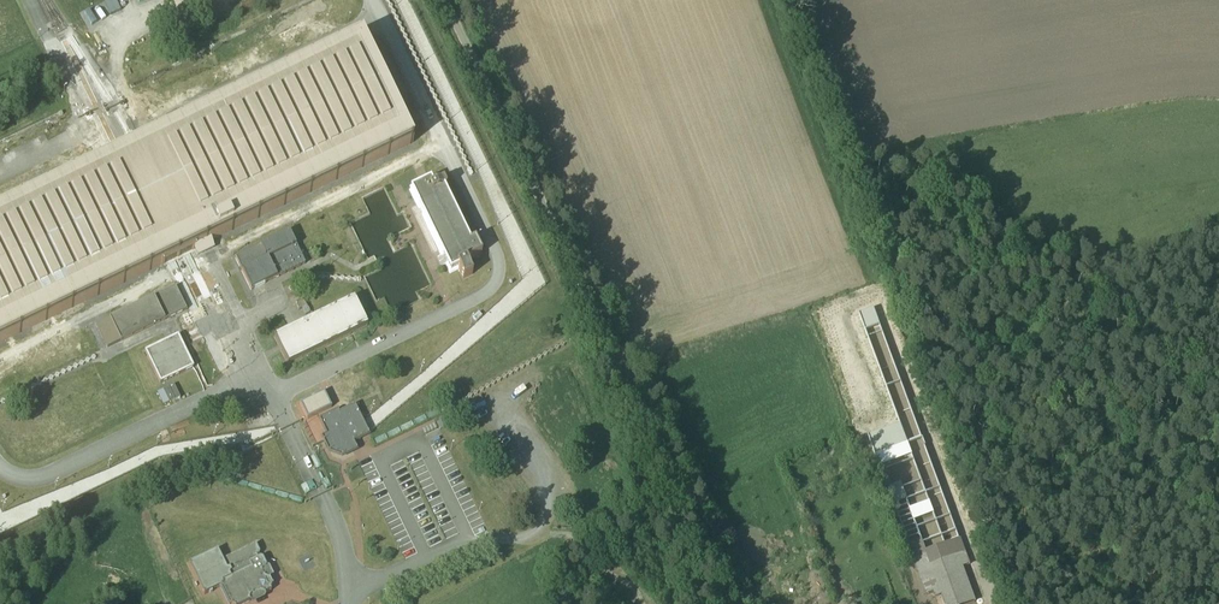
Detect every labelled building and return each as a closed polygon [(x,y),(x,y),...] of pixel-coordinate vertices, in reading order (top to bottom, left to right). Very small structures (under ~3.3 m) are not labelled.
[(119,10),(115,0),(104,0),(103,0),(107,14),(119,10)] [(77,187),(75,182),(63,188),(65,192),(0,224),(0,326),(105,275),(107,279),(119,273),(117,269),(165,246),(179,239),(253,203),(255,208),(266,202),(264,198),(397,133),(380,98),(384,96),(379,84),(374,86),(357,51),(224,115),(222,111),(211,117),(213,121),(139,157),(124,164),(77,187)] [(423,66),(418,68),(421,75),(426,72),(423,66)] [(471,242),(445,188),(446,187),(443,181),(424,190),(423,185),(412,191),(451,271),(458,268),(464,279),(473,274),(466,261),(482,254),(475,240),(471,242)] [(289,231),(236,257),(252,290),(305,264),(289,231)] [(176,287),(154,297),(165,320),(187,310),(176,287)] [(154,297),(97,325),(108,348),(165,320),(154,297)] [(354,299),(275,337),(288,365),(368,326),(354,299)] [(479,312),(473,318),(477,321),(482,316),(479,312)] [(179,334),(145,350),(161,383),(195,367),(179,334)] [(162,405),(180,398),(174,384),(156,392),(162,405)] [(355,407),(336,415),(335,413),(321,420),(330,439),(325,441),(330,452),(342,456),(353,450),(349,443),(354,440),(354,441),(368,434),(355,407)] [(886,487),(891,502),(906,498),(901,483),(886,487)] [(223,560),(218,550),(189,564),(205,595),(220,587),(229,603),(244,603),(250,601),(250,599),(251,596),(260,592),(263,593),(264,594),(271,591),(271,589),(272,586),(273,585),(270,578),(268,579),(265,578),(262,571),(266,569),(267,566),(263,559),(260,558),(258,559),(257,556),(259,555),(260,553),(256,544),(223,560)] [(916,561),(929,598),(940,594),(944,603),(972,603),(975,603),(962,567),(968,564),(962,545),(916,561)]
